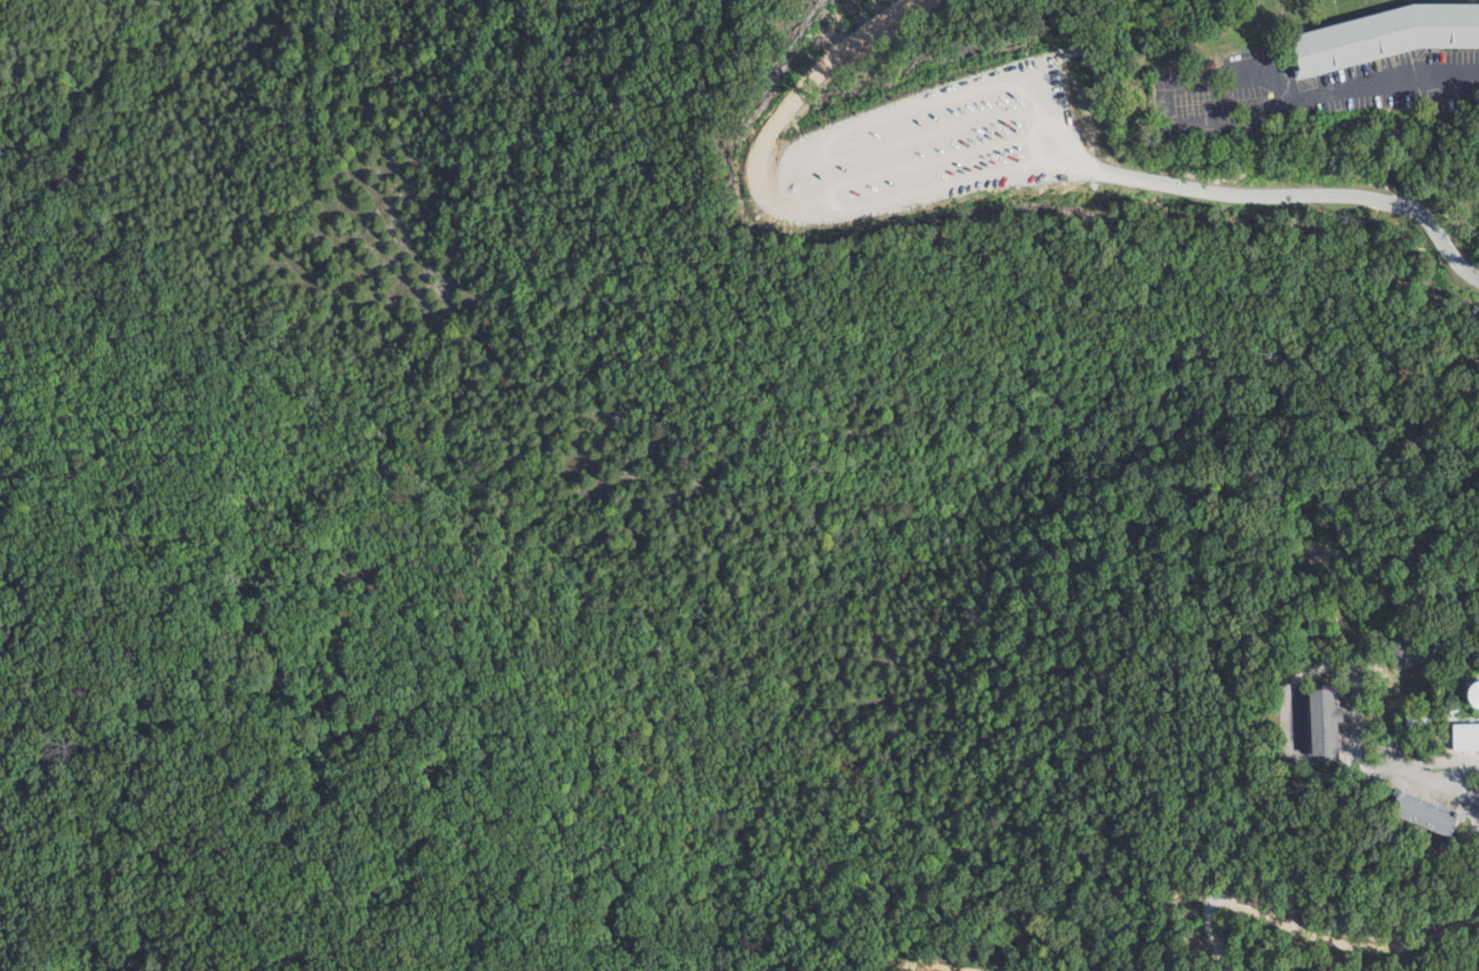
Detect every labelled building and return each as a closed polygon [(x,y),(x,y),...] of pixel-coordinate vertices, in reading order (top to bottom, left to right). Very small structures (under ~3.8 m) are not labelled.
[(1294,13),(1294,53),(1478,53),(1478,13),(1294,13)] [(1467,680),(1466,705),(1478,706),(1478,680),(1467,680)] [(1306,755),(1303,688),(1334,687),(1335,707),(1340,707),(1341,721),(1335,721),(1337,754),(1306,755)] [(1452,723),(1478,722),(1478,749),(1452,750),(1452,723)] [(1397,790),(1388,814),(1449,837),(1458,813),(1397,790)]
